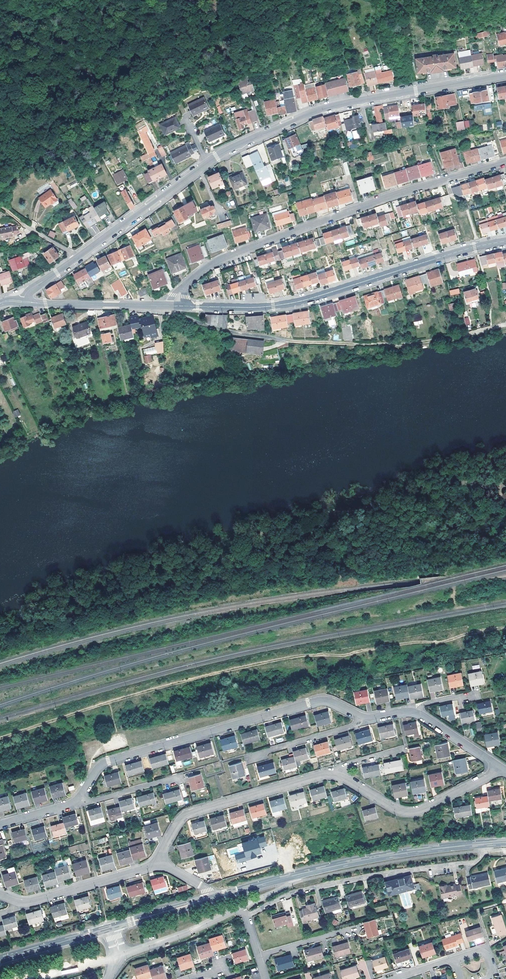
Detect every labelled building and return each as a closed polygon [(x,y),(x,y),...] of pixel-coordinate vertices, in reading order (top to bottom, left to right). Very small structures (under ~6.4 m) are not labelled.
[(505,43),(505,29),(504,30),(504,33),(498,34),(501,45),(505,43)] [(444,71),(444,69),(457,67),(455,53),(438,55),(432,56),(416,59),(418,73),(431,71),(431,73),(444,71)] [(472,56),(474,64),(477,63),(478,66),(484,64),(482,53),(472,55),(472,56)] [(505,66),(505,55),(502,55),(488,58),(488,62),(494,61),(496,66),(498,66),(499,67),(505,66)] [(459,58),(461,66),(466,66),(466,68),(474,66),(474,64),(472,56),(459,58)] [(361,66),(356,67),(357,72),(349,74),(351,86),(361,84),(361,83),(365,82),(363,72),(362,69),(361,66)] [(376,69),(379,82),(394,79),(392,70),(382,73),(381,68),(376,69)] [(378,80),(375,71),(366,73),(369,85),(379,83),(378,80)] [(238,80),(240,85),(243,94),(255,90),(254,85),(250,86),(247,87),(246,82),(249,81),(247,77),(238,80)] [(346,79),(330,83),(333,94),(333,95),(349,91),(348,85),(346,79)] [(294,85),(297,98),(302,97),(304,97),(305,102),(309,101),(309,100),(308,96),(307,94),(305,85),(304,83),(294,85)] [(309,100),(316,99),(314,91),(312,83),(305,85),(307,94),(308,96),(309,100)] [(316,87),(319,98),(333,95),(333,94),(330,83),(326,84),(326,85),(316,87)] [(500,98),(505,97),(505,86),(498,88),(500,98)] [(293,90),(284,92),(286,100),(289,113),(297,111),(293,90)] [(472,103),(489,100),(487,90),(470,93),(472,103)] [(450,105),(457,103),(455,94),(437,97),(439,108),(450,106),(450,105)] [(189,104),(193,115),(208,108),(204,97),(189,104)] [(268,114),(279,111),(277,103),(276,99),(265,102),(268,114)] [(277,103),(279,111),(280,115),(287,113),(286,108),(284,101),(277,103)] [(421,103),(412,105),(413,106),(414,115),(420,114),(420,113),(427,112),(426,103),(421,103)] [(483,110),(484,115),(492,114),(491,104),(473,105),(474,111),(483,110)] [(384,131),(387,130),(389,130),(387,123),(383,123),(381,110),(384,109),(384,108),(383,105),(375,106),(378,124),(373,125),(374,132),(384,131)] [(386,117),(400,115),(399,108),(399,105),(388,107),(388,108),(384,108),(384,109),(386,117)] [(254,106),(248,108),(235,112),(240,128),(244,127),(243,124),(252,121),(258,119),(254,106)] [(340,114),(325,119),(326,122),(327,126),(328,129),(343,125),(342,124),(341,119),(340,114)] [(387,123),(389,130),(392,129),(399,127),(398,126),(399,126),(398,122),(401,121),(401,117),(400,115),(386,117),(387,120),(387,123)] [(401,121),(402,127),(415,124),(413,115),(401,117),(401,121)] [(160,124),(165,134),(181,127),(176,116),(160,124)] [(325,119),(324,116),(317,118),(314,119),(314,120),(310,121),(312,127),(316,126),(317,129),(327,126),(326,122),(325,119)] [(342,124),(343,125),(344,130),(348,129),(361,126),(359,116),(354,117),(354,118),(346,120),(346,123),(342,124)] [(458,129),(466,128),(464,120),(456,122),(458,129)] [(219,124),(205,131),(209,141),(224,134),(219,124)] [(138,130),(140,134),(142,137),(149,153),(155,151),(150,140),(149,138),(152,136),(147,126),(138,130)] [(304,151),(301,143),(297,134),(286,139),(289,148),(290,148),(293,156),(304,151)] [(492,145),(480,149),(483,159),(489,157),(500,154),(497,142),(493,143),(494,145),(492,145)] [(171,152),(176,163),(191,155),(191,154),(194,153),(194,152),(199,150),(196,144),(191,146),(189,143),(171,152)] [(269,148),(273,159),(283,156),(279,144),(269,148)] [(480,149),(480,148),(466,152),(468,163),(483,159),(480,149)] [(455,165),(464,162),(463,158),(462,154),(458,155),(456,149),(442,153),(445,166),(454,163),(455,165)] [(250,156),(254,164),(259,175),(261,181),(270,177),(267,171),(269,171),(267,165),(265,166),(264,164),(262,159),(261,159),(258,152),(250,156)] [(245,164),(247,167),(254,164),(250,156),(243,158),(245,164)] [(432,162),(419,166),(420,169),(422,177),(435,173),(432,162)] [(124,170),(120,163),(110,168),(113,175),(114,175),(119,183),(128,178),(123,170),(124,170)] [(160,165),(156,167),(161,177),(167,174),(162,163),(160,165)] [(410,181),(422,177),(420,169),(419,166),(418,166),(406,169),(407,170),(410,181)] [(155,180),(161,177),(156,167),(150,170),(151,172),(155,180)] [(395,173),(395,174),(398,184),(410,181),(407,170),(395,173)] [(150,183),(155,180),(151,172),(146,175),(150,183)] [(214,188),(224,183),(220,172),(209,177),(214,188)] [(236,175),(230,177),(234,189),(248,184),(243,172),(236,175)] [(398,184),(395,174),(383,177),(387,188),(398,184)] [(493,177),(498,191),(505,189),(504,185),(505,184),(505,181),(504,174),(493,177)] [(359,181),(362,193),(376,189),(372,177),(359,181)] [(485,180),(489,192),(490,193),(498,191),(493,177),(485,180)] [(485,178),(477,181),(481,194),(489,192),(485,180),(485,178)] [(473,195),(473,197),(481,194),(477,181),(469,183),(472,193),(473,195)] [(465,195),(472,193),(469,183),(451,189),(453,193),(457,196),(460,195),(464,194),(465,195)] [(53,202),(58,199),(51,189),(40,197),(46,205),(52,202),(53,202)] [(339,199),(340,204),(353,200),(350,190),(337,193),(339,199)] [(337,192),(325,196),(325,197),(328,208),(340,204),(339,199),(337,193),(337,192)] [(129,195),(125,198),(131,209),(135,206),(129,195)] [(433,200),(436,209),(443,207),(442,205),(446,204),(443,196),(433,200)] [(313,200),(316,211),(328,208),(325,197),(319,199),(313,200)] [(301,216),(316,211),(313,200),(313,199),(298,203),(301,216)] [(429,215),(437,212),(437,211),(436,209),(433,200),(425,202),(426,205),(429,215)] [(193,201),(184,206),(189,215),(198,210),(193,201)] [(412,217),(420,214),(420,213),(417,205),(416,201),(407,204),(411,214),(412,217)] [(426,205),(425,202),(417,205),(420,213),(420,214),(421,217),(429,215),(426,205)] [(95,208),(102,219),(103,220),(111,215),(106,207),(108,206),(106,203),(102,205),(101,205),(95,208)] [(207,205),(207,207),(201,209),(205,217),(208,216),(208,217),(210,217),(212,217),(215,216),(215,214),(214,211),(216,210),(216,208),(214,205),(211,207),(210,205),(209,204),(207,205)] [(411,214),(407,204),(396,208),(398,215),(402,213),(403,216),(411,214)] [(82,212),(84,215),(80,218),(86,226),(88,228),(91,226),(102,219),(95,208),(93,205),(82,212)] [(190,216),(189,215),(184,206),(175,210),(181,221),(190,216)] [(277,225),(296,220),(293,211),(275,216),(277,225)] [(377,218),(377,217),(376,213),(368,216),(371,225),(373,229),(380,227),(377,218)] [(389,213),(377,217),(377,218),(380,227),(388,224),(387,222),(391,220),(389,213)] [(490,231),(499,228),(505,226),(505,213),(503,214),(495,217),(487,219),(479,221),(483,233),(490,231)] [(219,223),(220,228),(232,224),(231,219),(228,220),(226,214),(222,215),(224,222),(219,223)] [(252,218),(256,232),(270,227),(267,214),(252,218)] [(60,224),(64,231),(69,229),(69,230),(80,225),(75,216),(60,224)] [(364,228),(371,225),(368,216),(357,220),(359,227),(363,226),(364,228)] [(164,235),(171,231),(169,228),(176,224),(173,219),(167,222),(166,222),(159,225),(159,227),(153,230),(156,236),(162,232),(164,235)] [(342,240),(343,241),(352,238),(351,236),(353,235),(350,225),(339,229),(342,240)] [(233,232),(236,242),(250,238),(246,228),(233,232)] [(139,246),(152,238),(146,229),(133,236),(139,246)] [(339,229),(331,231),(334,241),(335,243),(343,241),(342,240),(339,229)] [(1,234),(2,242),(15,240),(15,238),(19,237),(17,230),(13,231),(13,230),(0,232),(1,234)] [(455,230),(447,232),(439,235),(442,244),(450,242),(458,239),(455,230)] [(319,238),(321,246),(326,245),(326,243),(334,241),(331,231),(323,234),(324,237),(319,238)] [(209,240),(213,251),(228,246),(224,234),(209,240)] [(421,241),(422,246),(430,243),(427,235),(419,238),(421,241)] [(306,240),(309,250),(316,247),(313,238),(306,240)] [(419,238),(411,240),(414,248),(422,246),(421,241),(419,238)] [(299,245),(301,252),(309,250),(306,240),(298,243),(299,245)] [(398,253),(406,251),(403,243),(403,240),(395,242),(396,245),(398,253)] [(403,243),(406,251),(414,248),(411,240),(403,243)] [(54,247),(55,246),(49,242),(46,244),(50,249),(45,253),(51,262),(60,255),(54,247)] [(298,243),(290,245),(293,253),(293,255),(301,252),(299,245),(298,243)] [(122,260),(128,258),(130,260),(133,258),(132,256),(133,256),(137,264),(140,262),(137,257),(137,256),(136,257),(131,245),(118,250),(122,260)] [(188,249),(192,262),(209,255),(206,248),(202,249),(200,245),(189,249),(188,249)] [(280,258),(281,259),(293,255),(293,253),(290,245),(282,247),(283,250),(279,251),(279,252),(280,258)] [(266,255),(268,262),(281,259),(280,258),(279,252),(279,251),(277,248),(273,250),(274,252),(266,255)] [(373,251),(373,253),(377,263),(388,260),(385,251),(379,254),(377,249),(373,251)] [(118,250),(108,254),(111,260),(113,264),(122,260),(118,250)] [(32,254),(33,255),(35,257),(38,259),(40,256),(36,251),(32,254)] [(496,259),(497,261),(498,267),(505,265),(505,264),(505,262),(503,254),(502,251),(499,252),(494,253),(496,259)] [(373,253),(366,255),(368,261),(369,266),(377,263),(373,253)] [(483,265),(497,261),(496,259),(494,253),(488,255),(480,257),(483,265)] [(174,276),(187,271),(181,254),(168,258),(174,276)] [(15,270),(30,264),(28,260),(23,261),(22,256),(19,257),(18,255),(14,256),(15,258),(11,260),(15,270)] [(256,266),(268,262),(266,255),(257,257),(258,259),(254,260),(256,266)] [(361,267),(361,268),(369,266),(368,261),(366,255),(358,258),(360,266),(361,267)] [(105,272),(110,269),(109,267),(111,265),(106,256),(98,260),(105,272)] [(358,258),(350,260),(350,263),(352,268),(360,266),(358,258)] [(350,263),(350,260),(342,263),(344,271),(352,268),(350,263)] [(477,270),(474,260),(457,265),(461,275),(477,270)] [(86,267),(86,268),(89,272),(91,275),(101,270),(97,264),(96,264),(94,262),(86,267)] [(89,272),(86,268),(75,274),(80,284),(92,277),(91,275),(89,272)] [(11,270),(1,275),(3,286),(14,281),(13,277),(11,270)] [(169,273),(168,272),(165,273),(164,270),(150,275),(156,292),(161,290),(160,286),(172,281),(169,273)] [(326,273),(328,282),(336,279),(333,270),(325,272),(326,273)] [(439,270),(424,275),(426,283),(429,282),(431,287),(443,283),(439,270)] [(309,276),(312,284),(316,282),(319,281),(317,275),(317,272),(309,275),(309,276)] [(325,272),(317,275),(319,281),(320,284),(328,282),(326,273),(325,272)] [(290,287),(292,293),(297,291),(296,291),(296,288),(301,287),(304,286),(303,283),(301,277),(300,273),(287,277),(290,287)] [(309,275),(301,277),(303,283),(304,286),(312,284),(309,276),(309,275)] [(426,283),(424,275),(406,281),(410,294),(415,293),(414,291),(424,289),(423,284),(426,283)] [(240,286),(241,290),(249,287),(246,279),(246,276),(238,278),(239,282),(240,286)] [(254,277),(246,279),(249,287),(261,283),(261,282),(259,276),(254,278),(254,277)] [(277,290),(274,281),(273,277),(265,279),(270,293),(277,291),(277,290)] [(129,292),(125,286),(121,279),(112,285),(116,292),(119,290),(123,296),(129,293),(129,292)] [(218,279),(211,282),(203,285),(206,294),(214,291),(222,289),(218,279)] [(282,279),(274,281),(277,290),(277,291),(285,289),(282,279)] [(47,290),(52,298),(62,292),(60,289),(65,287),(61,281),(57,284),(47,290)] [(240,286),(239,282),(226,286),(228,294),(241,290),(240,286)] [(399,285),(381,291),(383,298),(387,297),(388,301),(402,296),(399,285)] [(468,303),(480,299),(478,295),(480,295),(478,290),(477,290),(476,289),(465,292),(468,303)] [(383,298),(381,291),(365,297),(369,308),(385,303),(383,298)] [(339,302),(336,303),(339,310),(341,309),(343,313),(359,308),(355,297),(340,301),(339,302)] [(339,310),(336,303),(332,304),(321,307),(324,318),(327,318),(331,317),(333,316),(336,315),(335,311),(339,310)] [(290,314),(291,322),(294,322),(295,325),(309,323),(308,312),(290,314)] [(37,324),(44,321),(41,315),(41,313),(34,317),(34,316),(28,318),(27,316),(22,319),(26,327),(33,324),(32,322),(35,321),(37,324)] [(44,321),(45,323),(50,321),(47,313),(41,315),(44,321)] [(63,325),(68,324),(64,314),(53,318),(53,320),(56,328),(63,325)] [(287,323),(291,322),(290,314),(272,317),(273,329),(288,327),(287,323)] [(414,325),(422,324),(421,314),(412,315),(414,325)] [(110,327),(117,325),(115,315),(99,319),(102,329),(110,327)] [(247,318),(248,329),(258,328),(259,329),(264,329),(263,316),(247,318)] [(20,326),(17,320),(16,320),(14,318),(3,323),(7,332),(10,330),(18,327),(20,326)] [(139,319),(131,321),(132,325),(133,329),(144,326),(146,337),(152,335),(153,338),(159,336),(159,335),(160,335),(159,330),(157,330),(155,319),(140,323),(139,319)] [(56,328),(53,320),(50,321),(52,327),(54,326),(55,330),(61,332),(64,326),(63,325),(56,328)] [(91,332),(87,323),(74,328),(78,338),(86,335),(87,338),(93,337),(91,332)] [(119,328),(122,340),(135,337),(133,329),(132,325),(119,328)] [(343,339),(352,338),(350,326),(342,327),(343,339)] [(111,333),(103,335),(105,344),(113,342),(111,333)] [(231,350),(247,352),(248,339),(240,339),(232,338),(231,350)] [(248,339),(247,352),(262,354),(264,341),(248,339)] [(12,412),(15,417),(20,415),(18,409),(12,412)] [(482,671),(469,674),(471,683),(478,682),(479,685),(485,683),(482,671)] [(448,676),(450,685),(457,684),(458,686),(464,685),(461,673),(448,676)] [(441,677),(428,680),(430,692),(444,689),(441,677)] [(403,696),(410,694),(408,687),(408,685),(395,688),(397,700),(403,699),(403,696)] [(411,697),(411,699),(424,697),(422,685),(408,687),(410,694),(411,697)] [(389,689),(388,689),(375,692),(378,704),(384,703),(383,700),(391,698),(389,689)] [(363,701),(371,699),(368,690),(361,691),(356,693),(358,705),(364,704),(363,701)] [(478,704),(480,714),(494,711),(491,702),(478,704)] [(443,717),(456,715),(454,704),(441,707),(443,717)] [(315,716),(319,726),(333,722),(330,711),(315,716)] [(461,714),(463,724),(476,721),(474,711),(461,714)] [(307,715),(290,720),(293,730),(310,725),(307,715)] [(266,727),(269,737),(285,732),(283,722),(266,727)] [(404,725),(406,736),(419,732),(417,722),(404,725)] [(380,728),(382,739),(396,736),(394,725),(380,728)] [(258,729),(242,734),(245,744),(261,739),(258,729)] [(371,731),(356,735),(359,745),(374,741),(371,731)] [(496,746),(501,745),(499,733),(486,735),(488,745),(495,743),(496,746)] [(225,750),(239,746),(236,736),(222,740),(225,750)] [(336,741),(339,751),(353,747),(350,737),(336,741)] [(201,757),(215,753),(212,743),(198,747),(201,757)] [(329,743),(314,747),(318,757),(332,753),(329,743)] [(436,746),(439,759),(449,757),(447,751),(449,750),(448,744),(436,746)] [(177,761),(194,757),(191,747),(175,752),(177,761)] [(420,747),(410,749),(413,762),(423,760),(420,747)] [(294,755),(297,763),(300,762),(310,759),(307,749),(294,753),(294,755)] [(169,763),(167,754),(150,759),(153,768),(169,763)] [(285,771),(298,768),(297,763),(294,755),(289,757),(290,759),(283,762),(285,771)] [(463,759),(454,761),(457,775),(469,772),(468,767),(465,767),(463,759)] [(404,770),(402,760),(385,764),(387,773),(404,770)] [(129,775),(145,771),(142,761),(126,766),(129,775)] [(231,767),(235,780),(246,777),(243,764),(231,767)] [(277,773),(275,764),(258,768),(261,778),(277,773)] [(365,778),(382,775),(380,765),(364,768),(365,778)] [(122,783),(119,772),(105,776),(108,786),(122,783)] [(443,773),(429,775),(432,788),(445,785),(443,773)] [(190,778),(194,791),(206,787),(202,775),(190,778)] [(425,780),(412,782),(414,794),(427,791),(425,780)] [(51,786),(53,796),(61,793),(61,795),(67,793),(64,782),(51,786)] [(409,795),(407,783),(393,786),(396,798),(409,795)] [(46,787),(32,791),(35,801),(42,799),(43,801),(49,799),(46,787)] [(314,802),(329,797),(325,787),(311,791),(314,802)] [(164,794),(167,803),(183,799),(181,789),(164,794)] [(346,789),(333,793),(336,802),(349,799),(346,789)] [(489,798),(502,795),(501,789),(488,792),(489,797),(489,798)] [(14,796),(17,806),(24,804),(25,806),(31,804),(27,792),(14,796)] [(138,797),(141,807),(154,803),(151,793),(138,797)] [(308,803),(305,793),(291,797),(294,808),(308,803)] [(0,798),(0,809),(6,807),(7,809),(13,807),(9,795),(0,798)] [(121,806),(122,811),(135,808),(132,798),(120,802),(121,806)] [(490,801),(489,798),(476,801),(478,809),(491,806),(490,801)] [(281,812),(288,809),(285,799),(271,803),(274,814),(281,812)] [(254,820),(268,815),(265,805),(251,809),(254,820)] [(456,818),(473,815),(471,805),(454,808),(456,818)] [(92,820),(105,816),(102,806),(89,810),(92,820)] [(111,820),(124,816),(122,811),(121,806),(108,810),(111,820)] [(376,807),(363,811),(366,821),(379,817),(376,807)] [(248,821),(245,811),(231,815),(234,826),(248,821)] [(76,814),(63,818),(65,823),(66,828),(79,824),(76,814)] [(214,832),(228,828),(225,817),(211,821),(214,832)] [(195,835),(208,831),(205,822),(193,826),(195,835)] [(66,828),(65,823),(52,827),(55,836),(67,833),(66,828)] [(146,827),(149,839),(155,837),(154,835),(161,832),(159,823),(146,827)] [(35,840),(48,836),(45,826),(32,830),(35,840)] [(28,839),(26,829),(13,833),(15,843),(28,839)] [(235,855),(237,863),(262,856),(260,848),(267,846),(264,836),(237,844),(240,854),(235,855)] [(131,849),(133,857),(140,855),(141,857),(146,855),(143,843),(130,847),(131,849)] [(191,844),(181,846),(183,854),(181,854),(183,860),(194,857),(191,844)] [(126,861),(134,859),(133,857),(131,849),(117,853),(121,865),(127,863),(126,861)] [(115,865),(112,854),(99,858),(102,870),(109,869),(108,867),(115,865)] [(212,870),(208,857),(196,861),(198,867),(200,866),(202,873),(212,870)] [(73,864),(76,874),(83,871),(84,873),(90,872),(86,860),(73,864)] [(55,871),(58,881),(71,877),(68,865),(55,869),(55,871)] [(495,871),(498,883),(505,881),(505,868),(495,871)] [(6,887),(19,883),(16,871),(3,875),(6,887)] [(51,883),(58,881),(55,871),(42,875),(46,887),(52,885),(51,883)] [(470,887),(490,882),(487,871),(471,876),(471,877),(467,878),(470,887)] [(40,886),(37,876),(24,880),(28,892),(34,890),(33,888),(40,886)] [(164,876),(151,880),(154,890),(167,886),(164,876)] [(421,890),(419,883),(413,885),(410,876),(399,879),(387,883),(390,895),(413,888),(414,892),(421,890)] [(126,887),(129,897),(146,892),(143,882),(126,887)] [(446,885),(441,887),(443,898),(458,894),(458,895),(462,894),(460,885),(456,886),(455,884),(447,886),(446,885)] [(107,890),(110,899),(122,895),(120,886),(107,890)] [(347,897),(350,907),(366,903),(363,892),(347,897)] [(88,896),(74,900),(77,911),(91,906),(88,896)] [(323,902),(326,913),(342,908),(339,897),(323,902)] [(51,907),(54,918),(55,921),(58,920),(58,917),(68,913),(65,903),(51,907)] [(304,911),(300,912),(304,923),(308,922),(307,920),(319,917),(316,906),(315,904),(309,906),(310,908),(308,908),(304,910),(304,911)] [(41,910),(27,914),(30,925),(44,920),(41,910)] [(286,913),(274,917),(277,927),(293,922),(291,914),(286,915),(286,913)] [(491,917),(496,933),(498,932),(499,935),(505,933),(505,931),(500,914),(491,917)] [(4,925),(6,930),(19,926),(16,916),(3,920),(4,925)] [(380,935),(375,919),(365,922),(370,938),(380,935)] [(468,941),(483,936),(481,927),(465,932),(468,941)] [(222,933),(209,938),(210,942),(213,948),(220,945),(221,947),(226,945),(222,933)] [(457,944),(464,942),(461,934),(442,941),(445,950),(458,946),(457,944)] [(213,948),(210,942),(197,947),(201,959),(208,957),(207,955),(214,952),(213,950),(213,948)] [(351,952),(348,942),(341,944),(341,946),(333,947),(336,957),(351,952)] [(432,942),(419,946),(423,958),(427,956),(431,955),(435,954),(432,942)] [(324,956),(320,946),(306,951),(309,961),(324,956)] [(246,947),(233,952),(237,962),(250,957),(246,947)] [(397,964),(413,959),(410,949),(394,955),(397,964)] [(182,970),(196,965),(191,953),(178,958),(182,970)] [(294,966),(291,955),(276,960),(279,970),(294,966)] [(387,956),(373,960),(376,970),(389,966),(387,956)] [(152,973),(151,968),(149,963),(136,968),(140,978),(142,978),(146,977),(145,976),(152,973)] [(154,978),(161,976),(162,978),(168,976),(164,964),(151,968),(152,973),(153,975),(154,978)] [(341,970),(344,978),(348,978),(359,976),(356,966),(341,970)]
